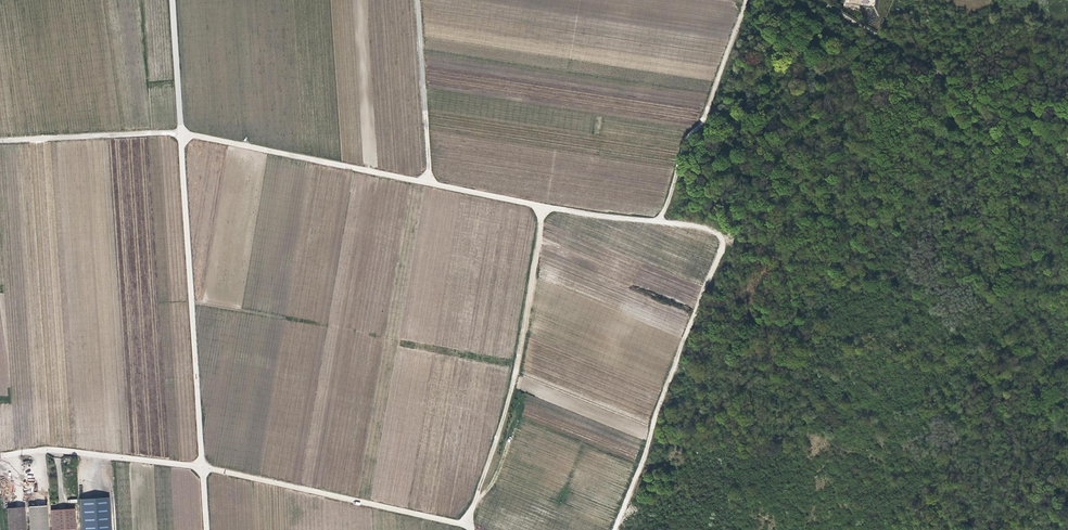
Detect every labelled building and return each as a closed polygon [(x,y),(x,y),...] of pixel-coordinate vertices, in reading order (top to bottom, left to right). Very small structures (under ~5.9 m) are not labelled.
[(79,499),(81,529),(111,529),(109,498),(79,499)] [(47,507),(29,508),(30,529),(48,529),(47,507)] [(25,508),(7,509),(9,529),(26,529),(25,508)] [(51,510),(52,529),(73,529),(75,529),(73,509),(51,510)]
